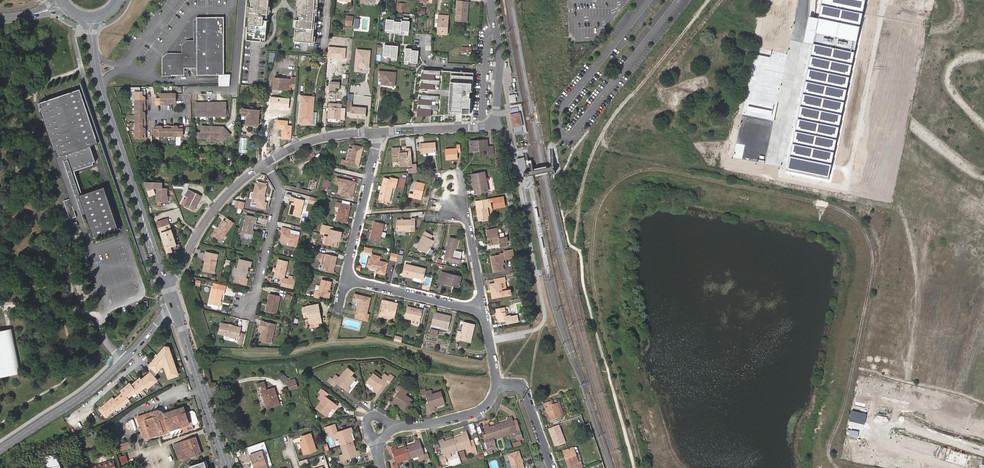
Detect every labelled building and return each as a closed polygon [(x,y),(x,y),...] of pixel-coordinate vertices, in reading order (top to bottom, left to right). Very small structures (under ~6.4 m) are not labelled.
[(246,18),(245,33),(246,33),(245,40),(259,41),(259,39),(263,40),(264,30),(264,21),(261,20),(261,17),(258,17),(259,15),(264,16),(266,0),(247,0),(246,18)] [(292,41),(313,43),(314,36),(311,36),(314,17),(319,17),(319,11),(315,11),(316,2),(320,3),(320,0),(295,0),(295,6),(297,6),(296,14),(302,14),(301,18),(297,18),(297,20),(293,20),(292,28),(293,28),(292,41)] [(456,21),(467,22),(468,0),(457,0),(456,21)] [(818,19),(812,45),(788,170),(832,178),(864,11),(866,0),(821,0),(818,19)] [(446,16),(439,15),(438,34),(447,35),(448,20),(446,20),(446,16)] [(809,17),(803,43),(812,45),(818,19),(809,17)] [(187,44),(191,44),(196,43),(196,18),(193,22),(193,30),(192,42),(186,42),(185,43),(182,47),(182,54),(167,55),(161,60),(162,77),(164,77),(164,60),(168,57),(184,56),(184,47),(187,44)] [(184,69),(195,69),(197,69),(197,77),(218,76),(224,76),(224,18),(196,18),(196,43),(191,44),(187,44),(184,47),(184,56),(168,57),(164,60),(164,77),(184,77),(184,69)] [(393,20),(385,20),(384,30),(392,31),(392,32),(400,33),(400,31),(408,32),(409,22),(401,21),(400,22),(393,22),(393,20)] [(397,47),(383,45),(381,57),(389,57),(389,58),(396,59),(397,47)] [(346,48),(329,47),(328,58),(345,59),(346,48)] [(355,71),(370,72),(371,50),(357,49),(355,71)] [(410,49),(405,49),(403,61),(409,62),(409,63),(416,63),(417,51),(410,51),(410,49)] [(439,76),(439,71),(422,70),(422,74),(420,74),(420,80),(422,80),(422,83),(420,84),(419,89),(432,89),(433,85),(438,85),(438,80),(433,80),(433,76),(439,76)] [(395,86),(396,73),(379,71),(378,78),(382,79),(381,84),(395,86)] [(450,114),(471,113),(472,97),(470,97),(471,91),(472,91),(473,73),(452,72),(451,94),(450,114)] [(218,76),(218,86),(229,86),(231,76),(224,76),(218,76)] [(296,88),(297,77),(291,77),(291,79),(274,78),(273,89),(291,91),(291,87),(296,88)] [(340,88),(340,82),(331,82),(330,91),(336,91),(336,88),(340,88)] [(96,162),(91,146),(101,143),(83,89),(37,102),(70,198),(64,200),(70,218),(76,216),(74,210),(73,206),(79,204),(80,208),(84,207),(93,236),(120,228),(109,193),(106,193),(104,188),(82,195),(74,171),(94,165),(94,162),(96,162)] [(138,92),(138,100),(148,100),(149,92),(138,92)] [(346,116),(370,118),(371,109),(351,107),(352,94),(348,93),(346,116)] [(164,105),(172,106),(172,95),(164,94),(164,105)] [(438,101),(438,96),(420,95),(420,99),(417,99),(417,105),(419,105),(419,109),(417,109),(416,117),(430,116),(430,110),(437,110),(437,106),(430,105),(430,100),(438,101)] [(311,119),(313,119),(315,97),(304,96),(304,101),(302,101),(301,122),(311,124),(311,119)] [(290,98),(271,97),(270,108),(289,110),(290,98)] [(196,102),(196,117),(227,116),(226,102),(196,102)] [(328,118),(340,119),(342,104),(329,104),(328,118)] [(523,131),(522,126),(523,126),(521,112),(520,113),(519,107),(510,109),(511,114),(510,114),(513,128),(514,128),(515,132),(523,131)] [(243,109),(242,119),(247,120),(246,124),(257,125),(258,111),(243,109)] [(288,121),(278,120),(277,128),(282,128),(282,139),(292,140),(293,125),(288,125),(288,121)] [(138,122),(138,130),(148,130),(148,122),(138,122)] [(223,127),(202,126),(202,138),(205,138),(215,138),(219,138),(222,141),(230,134),(229,134),(223,127)] [(148,130),(138,130),(138,138),(148,138),(148,135),(148,130)] [(246,153),(247,138),(240,138),(239,152),(246,153)] [(470,141),(471,148),(480,147),(480,150),(488,149),(489,149),(489,154),(493,154),(493,146),(489,147),(488,147),(487,140),(470,141)] [(745,143),(737,142),(734,157),(742,159),(745,143)] [(420,144),(420,150),(424,150),(424,153),(436,152),(435,143),(420,144)] [(354,145),(353,149),(350,161),(347,160),(342,159),(341,163),(349,165),(358,167),(363,147),(354,145)] [(457,148),(446,149),(446,160),(458,159),(457,153),(460,152),(460,145),(457,145),(457,148)] [(392,148),(393,161),(401,161),(401,166),(412,165),(410,148),(406,149),(406,150),(401,150),(400,148),(392,148)] [(208,162),(208,153),(194,153),(193,162),(208,162)] [(759,154),(755,153),(753,161),(764,163),(765,160),(758,158),(759,154)] [(527,173),(524,158),(517,159),(520,174),(527,173)] [(484,172),(472,175),(475,193),(488,191),(486,178),(484,172)] [(495,190),(492,177),(486,178),(488,191),(495,190)] [(344,185),(342,195),(352,197),(355,182),(337,178),(336,183),(344,185)] [(384,179),(379,199),(389,201),(393,188),(395,188),(397,180),(390,178),(389,180),(384,179)] [(323,179),(321,187),(328,188),(330,181),(323,179)] [(409,196),(421,199),(425,184),(417,182),(413,194),(410,193),(409,196)] [(261,203),(262,198),(265,187),(254,185),(250,203),(256,204),(255,207),(263,210),(265,204),(263,203),(261,203)] [(162,188),(158,187),(157,201),(167,202),(167,195),(168,188),(162,188)] [(197,203),(198,204),(202,195),(189,189),(185,196),(189,197),(185,205),(193,210),(197,203)] [(290,204),(290,205),(288,215),(300,218),(304,201),(290,198),(288,203),(290,204)] [(505,207),(503,198),(490,200),(490,202),(493,202),(494,208),(505,207)] [(479,221),(489,219),(487,207),(491,206),(490,202),(490,200),(476,202),(479,221)] [(335,206),(339,208),(337,220),(346,222),(351,205),(336,201),(335,206)] [(251,232),(252,229),(250,229),(251,227),(252,227),(253,225),(254,226),(255,219),(245,217),(240,237),(251,239),(253,232),(251,232)] [(397,230),(412,230),(412,227),(415,227),(415,218),(411,218),(411,220),(396,220),(397,230)] [(157,222),(159,228),(170,225),(168,219),(157,222)] [(217,230),(215,232),(212,237),(220,242),(232,225),(226,220),(223,224),(222,223),(217,230)] [(384,225),(375,222),(371,237),(380,240),(384,225)] [(170,225),(159,228),(167,253),(172,251),(170,247),(176,245),(170,225)] [(330,234),(329,236),(327,236),(325,244),(336,246),(338,239),(340,239),(342,232),(333,230),(334,227),(324,225),(322,234),(326,235),(326,234),(330,234)] [(507,238),(499,239),(497,228),(487,230),(490,246),(500,244),(507,243),(507,238)] [(296,248),(298,237),(289,235),(290,231),(281,229),(280,233),(282,234),(280,242),(288,244),(287,247),(296,248)] [(417,247),(426,252),(433,240),(431,239),(433,235),(425,231),(417,247)] [(460,258),(454,256),(458,239),(450,237),(444,260),(459,263),(460,258)] [(503,270),(502,264),(501,260),(503,260),(514,258),(513,250),(505,251),(505,253),(501,254),(501,255),(491,256),(494,271),(503,270)] [(391,259),(397,261),(399,254),(393,253),(392,253),(391,252),(389,259),(391,259)] [(205,260),(204,262),(202,273),(212,275),(215,263),(210,262),(211,255),(205,253),(204,257),(205,258),(205,260)] [(321,253),(319,259),(325,260),(323,269),(333,272),(337,257),(321,253)] [(387,263),(370,259),(368,267),(377,269),(376,272),(385,274),(387,263)] [(245,275),(246,273),(247,268),(249,269),(250,264),(238,261),(234,278),(244,281),(245,275)] [(287,264),(277,261),(273,279),(281,281),(280,284),(293,287),(294,282),(283,280),(287,264)] [(403,275),(408,277),(409,275),(414,276),(423,278),(425,269),(405,264),(403,275)] [(439,282),(459,287),(461,277),(441,272),(439,282)] [(510,290),(506,291),(503,291),(501,282),(505,281),(504,277),(494,279),(495,283),(490,284),(491,289),(492,289),(494,298),(504,296),(511,294),(510,290)] [(331,282),(322,280),(319,291),(318,294),(320,295),(329,297),(331,290),(330,290),(331,282)] [(219,307),(221,296),(222,296),(223,292),(212,289),(209,305),(210,305),(217,307),(219,307)] [(356,315),(366,318),(370,298),(355,294),(353,301),(359,302),(356,315)] [(269,295),(264,313),(275,316),(279,298),(269,295)] [(382,300),(380,311),(395,315),(398,303),(382,300)] [(304,317),(309,316),(310,324),(321,323),(318,304),(302,307),(304,317)] [(420,310),(419,311),(414,310),(414,308),(408,307),(405,318),(412,320),(421,322),(423,310),(420,310)] [(507,320),(507,324),(518,321),(517,314),(511,315),(510,315),(506,316),(505,308),(496,309),(497,313),(496,313),(497,318),(498,318),(498,322),(507,320)] [(395,315),(380,311),(379,316),(394,320),(395,315)] [(434,312),(432,324),(448,328),(451,316),(434,312)] [(458,331),(456,338),(471,342),(475,325),(464,322),(462,332),(458,331)] [(261,331),(262,333),(260,343),(271,345),(275,327),(260,323),(258,330),(261,331)] [(228,328),(228,327),(219,325),(217,335),(224,337),(229,338),(229,337),(233,338),(234,338),(237,339),(239,330),(230,327),(230,328),(228,328)] [(0,332),(0,379),(9,377),(20,375),(10,330),(0,332)] [(178,375),(169,347),(164,347),(149,365),(156,372),(163,364),(168,378),(178,375)] [(336,383),(348,391),(350,388),(348,387),(355,379),(350,375),(353,372),(347,368),(345,371),(339,378),(336,375),(333,379),(330,378),(328,381),(334,386),(336,383)] [(129,383),(121,391),(122,392),(114,400),(112,398),(99,409),(106,417),(119,406),(120,407),(129,400),(127,399),(136,391),(138,393),(146,386),(148,388),(157,380),(150,372),(141,380),(140,378),(131,385),(129,383)] [(374,390),(377,392),(386,381),(389,383),(393,377),(390,375),(388,377),(384,374),(382,377),(374,372),(367,382),(375,388),(374,390)] [(283,373),(278,377),(283,382),(288,378),(283,373)] [(295,379),(287,381),(290,389),(297,387),(295,379)] [(267,388),(264,382),(257,384),(259,391),(267,388)] [(404,410),(412,400),(405,395),(407,391),(403,388),(405,386),(401,384),(397,389),(400,392),(391,403),(395,406),(396,404),(404,410)] [(267,408),(279,404),(274,388),(262,392),(267,408)] [(316,408),(326,415),(333,407),(335,409),(337,406),(326,397),(328,394),(322,389),(319,393),(321,394),(318,398),(322,401),(316,408)] [(435,409),(435,407),(444,403),(441,391),(432,394),(431,390),(426,392),(425,389),(421,390),(423,397),(426,396),(431,410),(435,409)] [(547,408),(549,415),(551,421),(561,418),(556,405),(552,406),(551,402),(544,404),(545,408),(547,408)] [(163,414),(162,413),(161,411),(160,411),(159,410),(157,411),(155,411),(137,417),(144,439),(170,430),(179,427),(180,429),(192,425),(187,411),(185,412),(183,407),(174,410),(163,414)] [(192,410),(187,411),(192,425),(196,423),(197,421),(194,411),(192,410)] [(868,413),(853,410),(850,420),(865,424),(868,413)] [(508,422),(499,425),(503,437),(511,434),(512,438),(517,436),(518,439),(522,438),(520,431),(516,432),(513,423),(511,418),(507,419),(508,422)] [(341,446),(353,442),(350,433),(352,432),(351,428),(337,432),(336,428),(333,429),(332,425),(324,427),(326,432),(329,431),(330,435),(332,434),(334,439),(338,437),(341,446)] [(503,437),(499,425),(489,428),(488,425),(485,426),(489,441),(486,442),(488,449),(492,448),(491,445),(496,443),(495,439),(503,437)] [(554,435),(562,432),(560,426),(551,430),(552,434),(554,433),(554,435)] [(858,437),(859,430),(847,428),(846,431),(851,432),(850,435),(858,437)] [(463,436),(454,439),(458,451),(466,448),(467,453),(472,451),(473,454),(477,452),(475,445),(471,446),(466,432),(462,434),(463,436)] [(565,441),(562,432),(554,435),(558,443),(565,441)] [(305,439),(300,441),(304,454),(316,450),(311,433),(303,435),(305,439)] [(201,453),(196,437),(174,445),(179,459),(182,457),(183,460),(201,453)] [(458,451),(454,439),(444,442),(443,440),(439,441),(444,455),(440,457),(443,464),(447,462),(446,460),(451,458),(449,454),(458,451)] [(406,447),(410,459),(419,456),(423,455),(425,460),(426,462),(430,460),(427,453),(424,455),(419,440),(415,442),(416,444),(406,447)] [(131,447),(129,441),(120,444),(121,450),(131,447)] [(357,451),(353,442),(341,446),(344,454),(340,456),(341,460),(339,461),(340,465),(347,463),(346,459),(360,454),(359,451),(357,451)] [(410,459),(406,447),(397,450),(396,448),(392,449),(397,463),(393,465),(394,467),(399,467),(397,463),(410,459)] [(566,452),(569,459),(567,460),(570,467),(582,467),(583,467),(582,464),(579,464),(574,450),(566,452)] [(266,463),(262,451),(250,454),(254,466),(266,463)] [(129,461),(126,454),(120,457),(122,464),(129,461)] [(510,459),(513,467),(525,467),(520,455),(510,459)]
